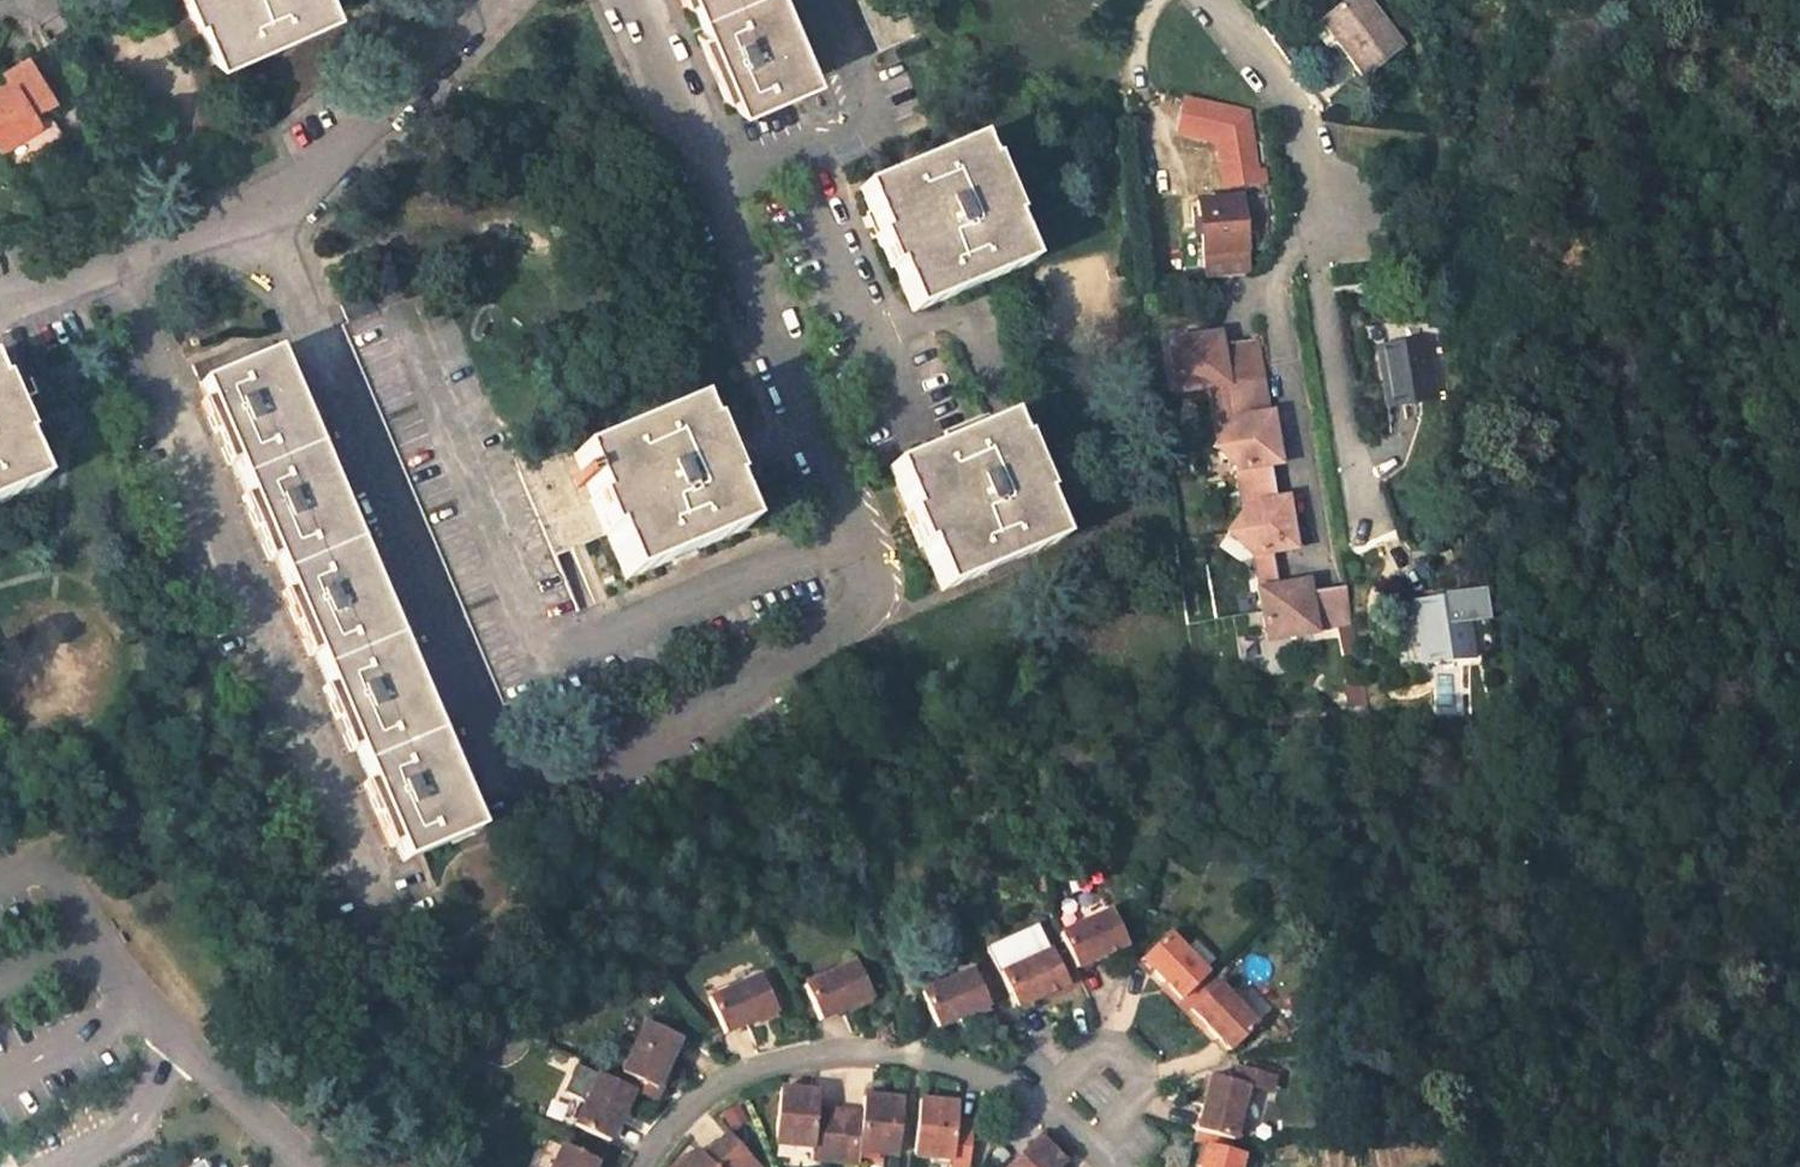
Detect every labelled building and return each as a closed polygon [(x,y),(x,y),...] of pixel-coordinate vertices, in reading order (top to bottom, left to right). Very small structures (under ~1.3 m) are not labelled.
[(191,19),(195,18),(215,62),(332,12),(327,0),(183,0),(191,19)] [(738,112),(817,79),(784,0),(690,0),(738,112)] [(901,0),(857,0),(878,51),(905,40),(916,35),(901,0)] [(1320,21),(1364,76),(1403,45),(1367,0),(1346,0),(1320,21)] [(6,72),(10,79),(14,87),(0,95),(0,148),(37,126),(30,113),(52,101),(27,59),(6,72)] [(0,85),(0,95),(14,87),(10,79),(0,85)] [(1214,107),(1184,100),(1180,118),(1209,124),(1214,107)] [(1236,109),(1226,108),(1233,174),(1246,172),(1256,171),(1247,112),(1236,109)] [(41,132),(37,126),(0,148),(0,154),(1,156),(41,132)] [(876,236),(889,268),(894,267),(913,313),(1031,264),(1011,217),(1016,216),(993,160),(988,162),(979,139),(861,189),(881,234),(876,236)] [(1248,187),(1256,249),(1270,248),(1261,170),(1256,171),(1246,172),(1248,187)] [(1233,174),(1235,188),(1248,187),(1246,172),(1233,174)] [(1240,196),(1197,200),(1205,278),(1248,274),(1240,196)] [(1171,259),(1160,261),(1163,280),(1175,278),(1171,259)] [(349,324),(342,326),(504,706),(537,692),(368,294),(341,306),(349,324)] [(1209,347),(1219,345),(1217,335),(1207,337),(1209,347)] [(1207,337),(1169,343),(1177,394),(1209,388),(1222,386),(1228,427),(1233,423),(1261,416),(1255,381),(1262,380),(1255,340),(1219,345),(1209,347),(1207,337)] [(1424,341),(1377,347),(1385,408),(1434,401),(1424,341)] [(203,384),(200,385),(403,862),(479,831),(276,353),(203,384)] [(42,484),(22,438),(29,435),(3,379),(0,380),(0,501),(42,484)] [(1209,388),(1217,442),(1226,430),(1228,427),(1222,386),(1209,388)] [(692,406),(574,456),(571,451),(517,473),(557,570),(611,546),(626,579),(744,530),(725,484),(729,482),(706,427),(702,430),(692,406)] [(1271,415),(1261,416),(1262,427),(1273,425),(1271,415)] [(1262,427),(1261,416),(1233,423),(1228,427),(1226,430),(1217,442),(1236,462),(1244,512),(1251,507),(1264,503),(1276,501),(1270,466),(1280,465),(1273,425),(1262,427)] [(905,514),(919,548),(924,545),(943,591),(1060,540),(1041,495),(1045,493),(1022,438),(1018,440),(1009,417),(891,467),(910,512),(905,514)] [(1289,510),(1287,500),(1276,501),(1278,512),(1289,510)] [(1254,555),(1271,551),(1295,548),(1289,510),(1278,512),(1276,501),(1264,503),(1251,507),(1244,512),(1238,518),(1226,536),(1244,541),(1246,557),(1254,555)] [(1254,555),(1258,592),(1278,590),(1271,551),(1254,555)] [(1307,585),(1294,588),(1296,595),(1308,593),(1307,585)] [(1266,644),(1318,634),(1316,628),(1351,623),(1345,586),(1308,593),(1296,595),(1294,588),(1278,590),(1258,592),(1266,644)] [(1490,621),(1486,595),(1462,598),(1467,624),(1490,621)] [(1462,598),(1414,605),(1424,663),(1471,656),(1462,598)] [(1361,679),(1343,683),(1350,718),(1368,717),(1361,679)] [(1126,945),(1110,912),(1059,936),(1073,969),(1126,945)] [(1165,933),(1139,960),(1179,1000),(1194,986),(1205,975),(1165,933)] [(1051,952),(999,976),(1015,1009),(1066,985),(1051,952)] [(855,964),(803,988),(818,1021),(870,997),(855,964)] [(982,966),(972,971),(987,1006),(998,1000),(982,966)] [(987,1006),(972,971),(922,994),(927,1005),(926,1009),(937,1030),(987,1006)] [(760,977),(707,1002),(723,1035),(775,1011),(760,977)] [(1179,1000),(1172,1006),(1183,1018),(1190,1011),(1204,997),(1194,986),(1179,1000)] [(1228,1051),(1254,1026),(1216,986),(1204,997),(1190,1011),(1228,1051)] [(679,1038),(645,1022),(620,1076),(622,1077),(653,1091),(664,1069),(679,1038)] [(1276,1075),(1236,1064),(1231,1082),(1207,1076),(1194,1131),(1214,1136),(1233,1140),(1247,1088),(1271,1094),(1276,1075)] [(658,1103),(672,1074),(664,1069),(653,1091),(650,1099),(658,1103)] [(619,1084),(598,1075),(573,1127),(607,1143),(632,1091),(619,1084)] [(653,1091),(622,1077),(619,1084),(632,1091),(650,1099),(653,1091)] [(829,1136),(831,1111),(816,1110),(818,1092),(779,1088),(772,1144),(812,1149),(811,1159),(826,1161),(829,1136)] [(861,1097),(859,1114),(843,1113),(840,1137),(838,1162),(857,1164),(858,1153),(895,1157),(902,1101),(861,1097)] [(958,1105),(918,1100),(913,1156),(951,1160),(950,1166),(967,1166),(972,1122),(956,1121),(958,1105)] [(843,1113),(831,1111),(829,1136),(840,1137),(843,1113)] [(1194,1131),(1191,1141),(1206,1144),(1211,1146),(1214,1136),(1194,1131)] [(678,1166),(759,1166),(727,1134),(703,1156),(696,1150),(678,1166)] [(826,1161),(838,1162),(840,1137),(829,1136),(826,1161)] [(1036,1136),(1005,1166),(1060,1166),(1063,1164),(1036,1136)] [(1241,1154),(1211,1146),(1206,1144),(1200,1166),(1238,1166),(1241,1154)] [(595,1162),(560,1146),(550,1166),(593,1166),(595,1162)]
